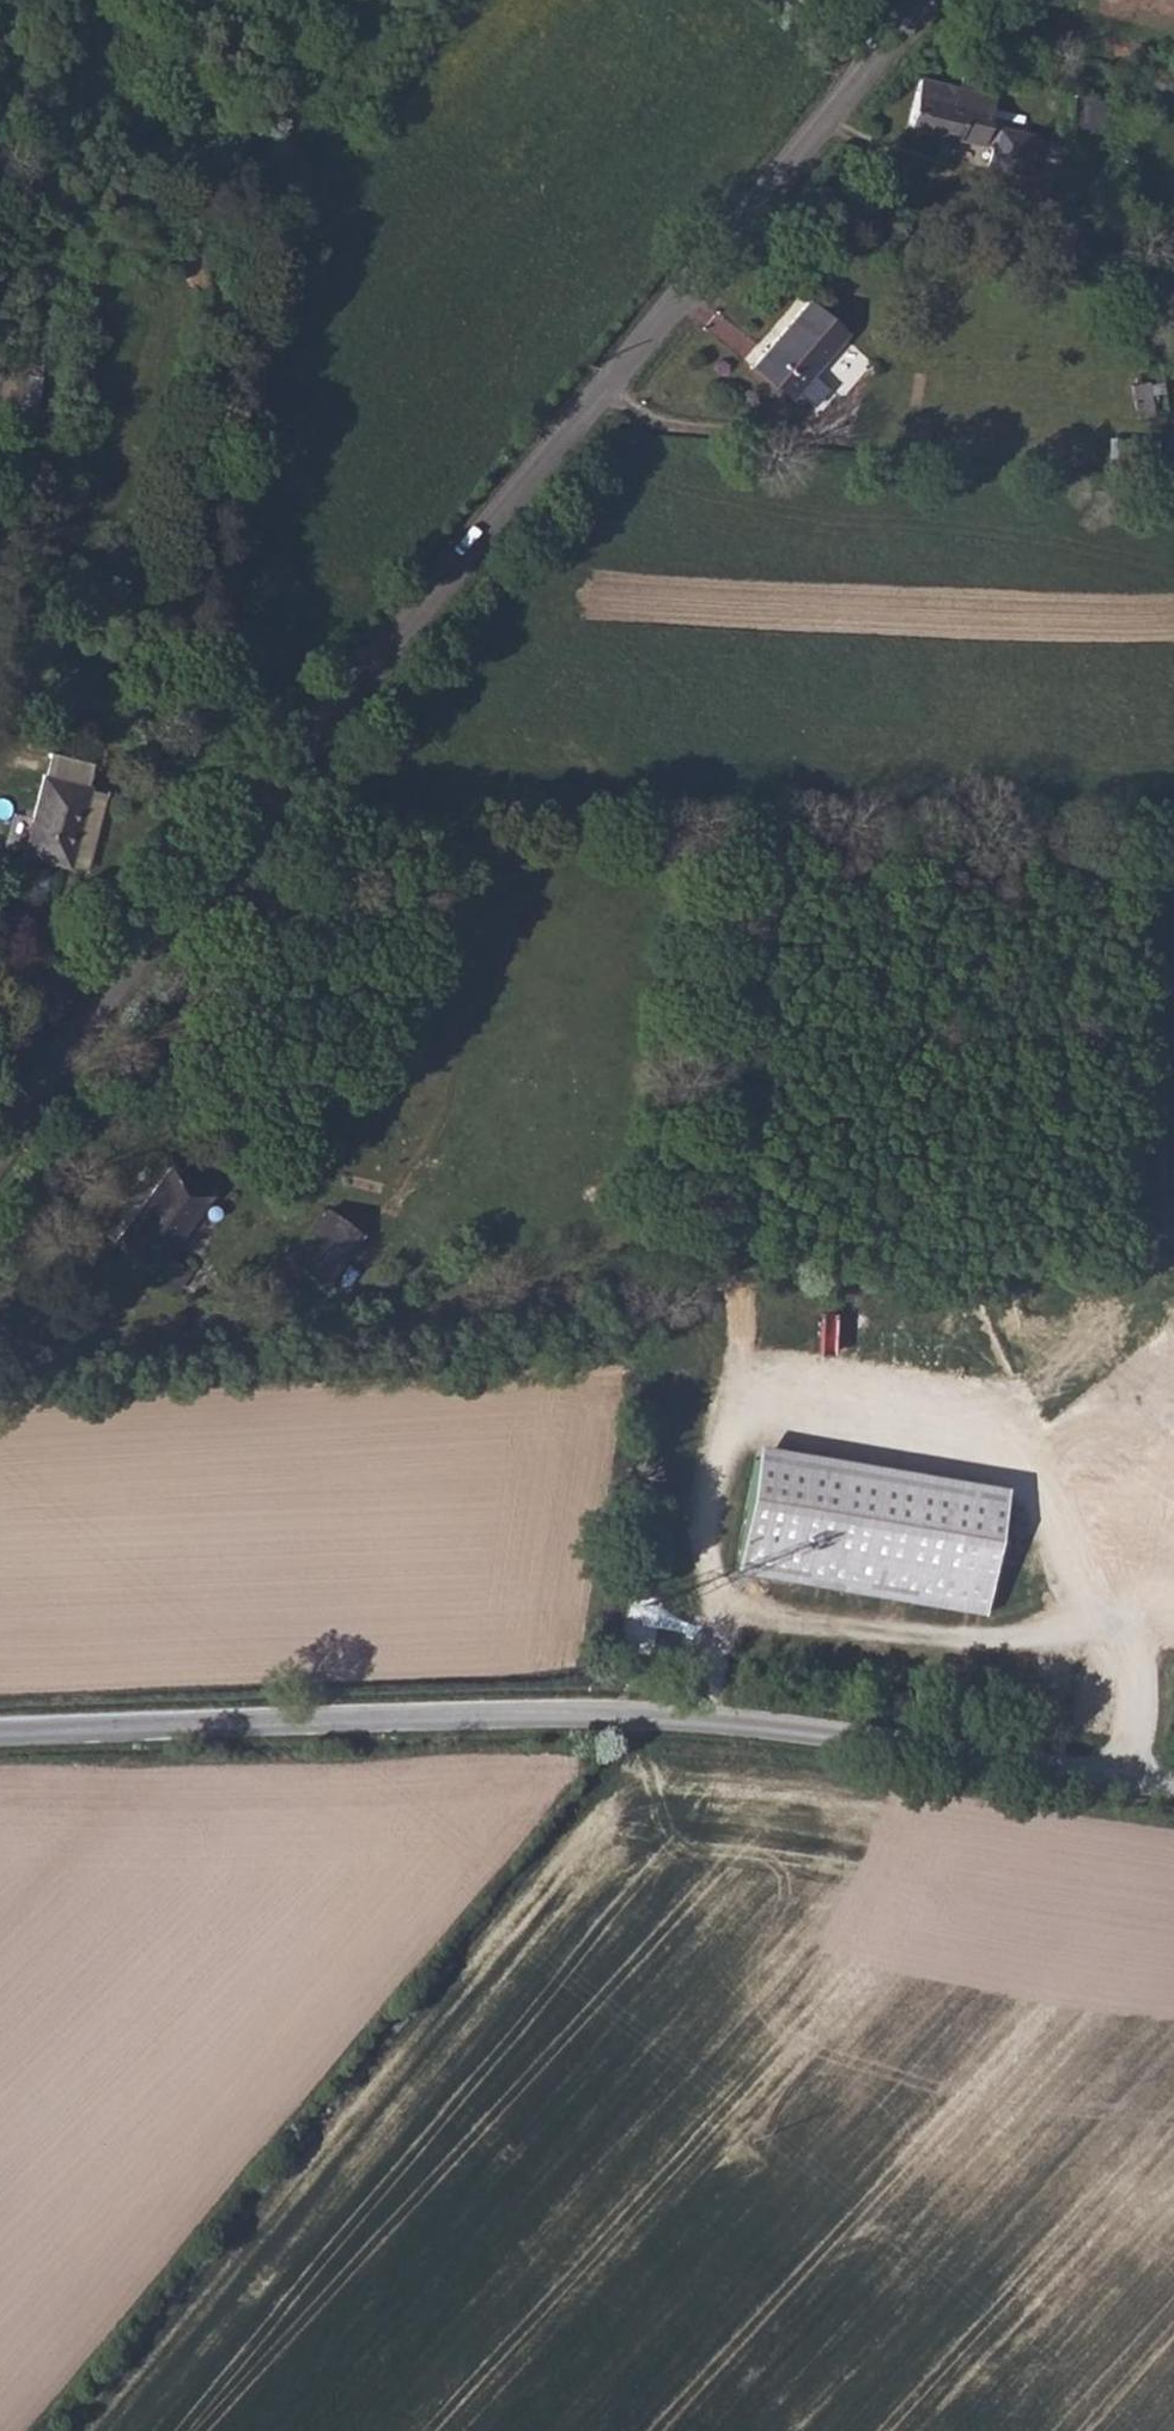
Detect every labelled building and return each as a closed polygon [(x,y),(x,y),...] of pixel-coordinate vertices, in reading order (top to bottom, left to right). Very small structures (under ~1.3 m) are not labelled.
[(988,97),(914,78),(901,127),(975,146),(976,145),(987,147),(982,166),(1020,175),(1029,139),(992,129),(991,130),(980,127),(988,97)] [(861,350),(823,319),(769,381),(810,413),(818,404),(832,417),(844,401),(827,387),(861,350)] [(28,761),(0,830),(0,839),(37,852),(67,776),(28,761)] [(156,1268),(197,1210),(159,1181),(102,1254),(165,1302),(178,1286),(156,1268)] [(287,1265),(332,1294),(363,1238),(320,1214),(287,1265)] [(754,1457),(735,1570),(984,1615),(1003,1501),(754,1457)]
